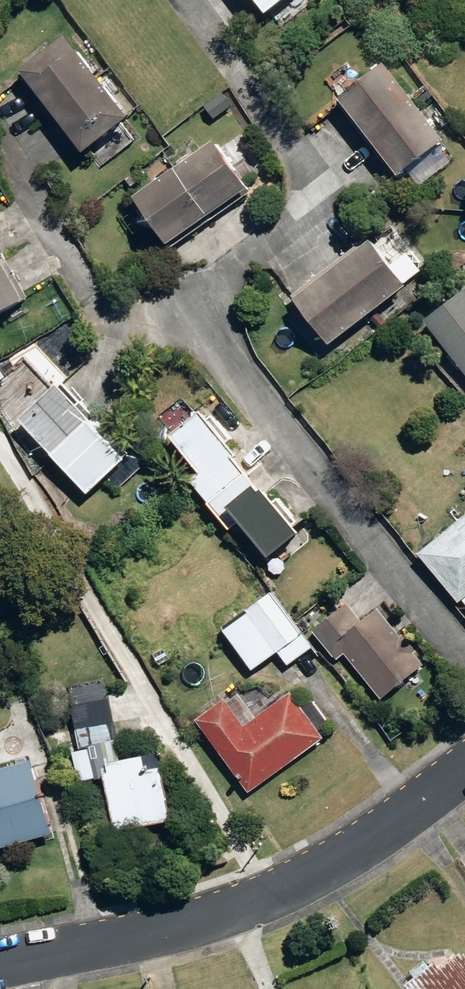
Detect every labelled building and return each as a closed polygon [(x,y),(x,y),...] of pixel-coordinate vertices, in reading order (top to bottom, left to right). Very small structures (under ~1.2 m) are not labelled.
[(280,10),(292,0),(272,0),(280,10)] [(35,66),(66,108),(111,74),(79,32),(35,66)] [(333,105),(393,181),(439,145),(378,69),(333,105)] [(111,74),(66,108),(97,147),(141,114),(111,74)] [(227,137),(189,164),(222,212),(260,185),(227,137)] [(222,212),(189,164),(148,192),(181,240),(222,212)] [(388,234),(397,245),(409,236),(401,225),(388,234)] [(304,286),(340,333),(415,275),(379,230),(304,286)] [(36,296),(0,233),(0,317),(36,296)] [(433,310),(464,356),(464,287),(433,310)] [(34,415),(98,490),(111,479),(119,489),(152,461),(139,446),(132,452),(72,382),(34,415)] [(222,501),(259,470),(249,457),(252,454),(217,409),(187,432),(215,468),(204,477),(222,501)] [(259,470),(222,501),(241,525),(249,518),(278,557),(311,533),(278,488),(275,490),(259,470)] [(463,597),(464,596),(464,513),(422,548),(463,597)] [(257,611),(285,651),(312,632),(284,592),(257,611)] [(352,652),(387,697),(429,666),(420,654),(422,652),(410,636),(408,639),(383,607),(368,619),(354,602),(320,629),(343,658),(352,652)] [(257,670),(285,651),(257,611),(230,630),(257,670)] [(204,718),(256,791),(330,737),(298,692),(250,726),(231,698),(204,718)] [(80,729),(84,748),(120,742),(116,722),(80,729)] [(80,752),(86,780),(103,777),(97,749),(80,752)] [(105,774),(117,832),(179,818),(168,767),(156,770),(153,755),(112,763),(114,773),(105,774)] [(64,831),(46,757),(1,768),(0,763),(0,847),(64,831)] [(448,962),(442,954),(412,976),(422,988),(464,988),(464,950),(448,962)]
